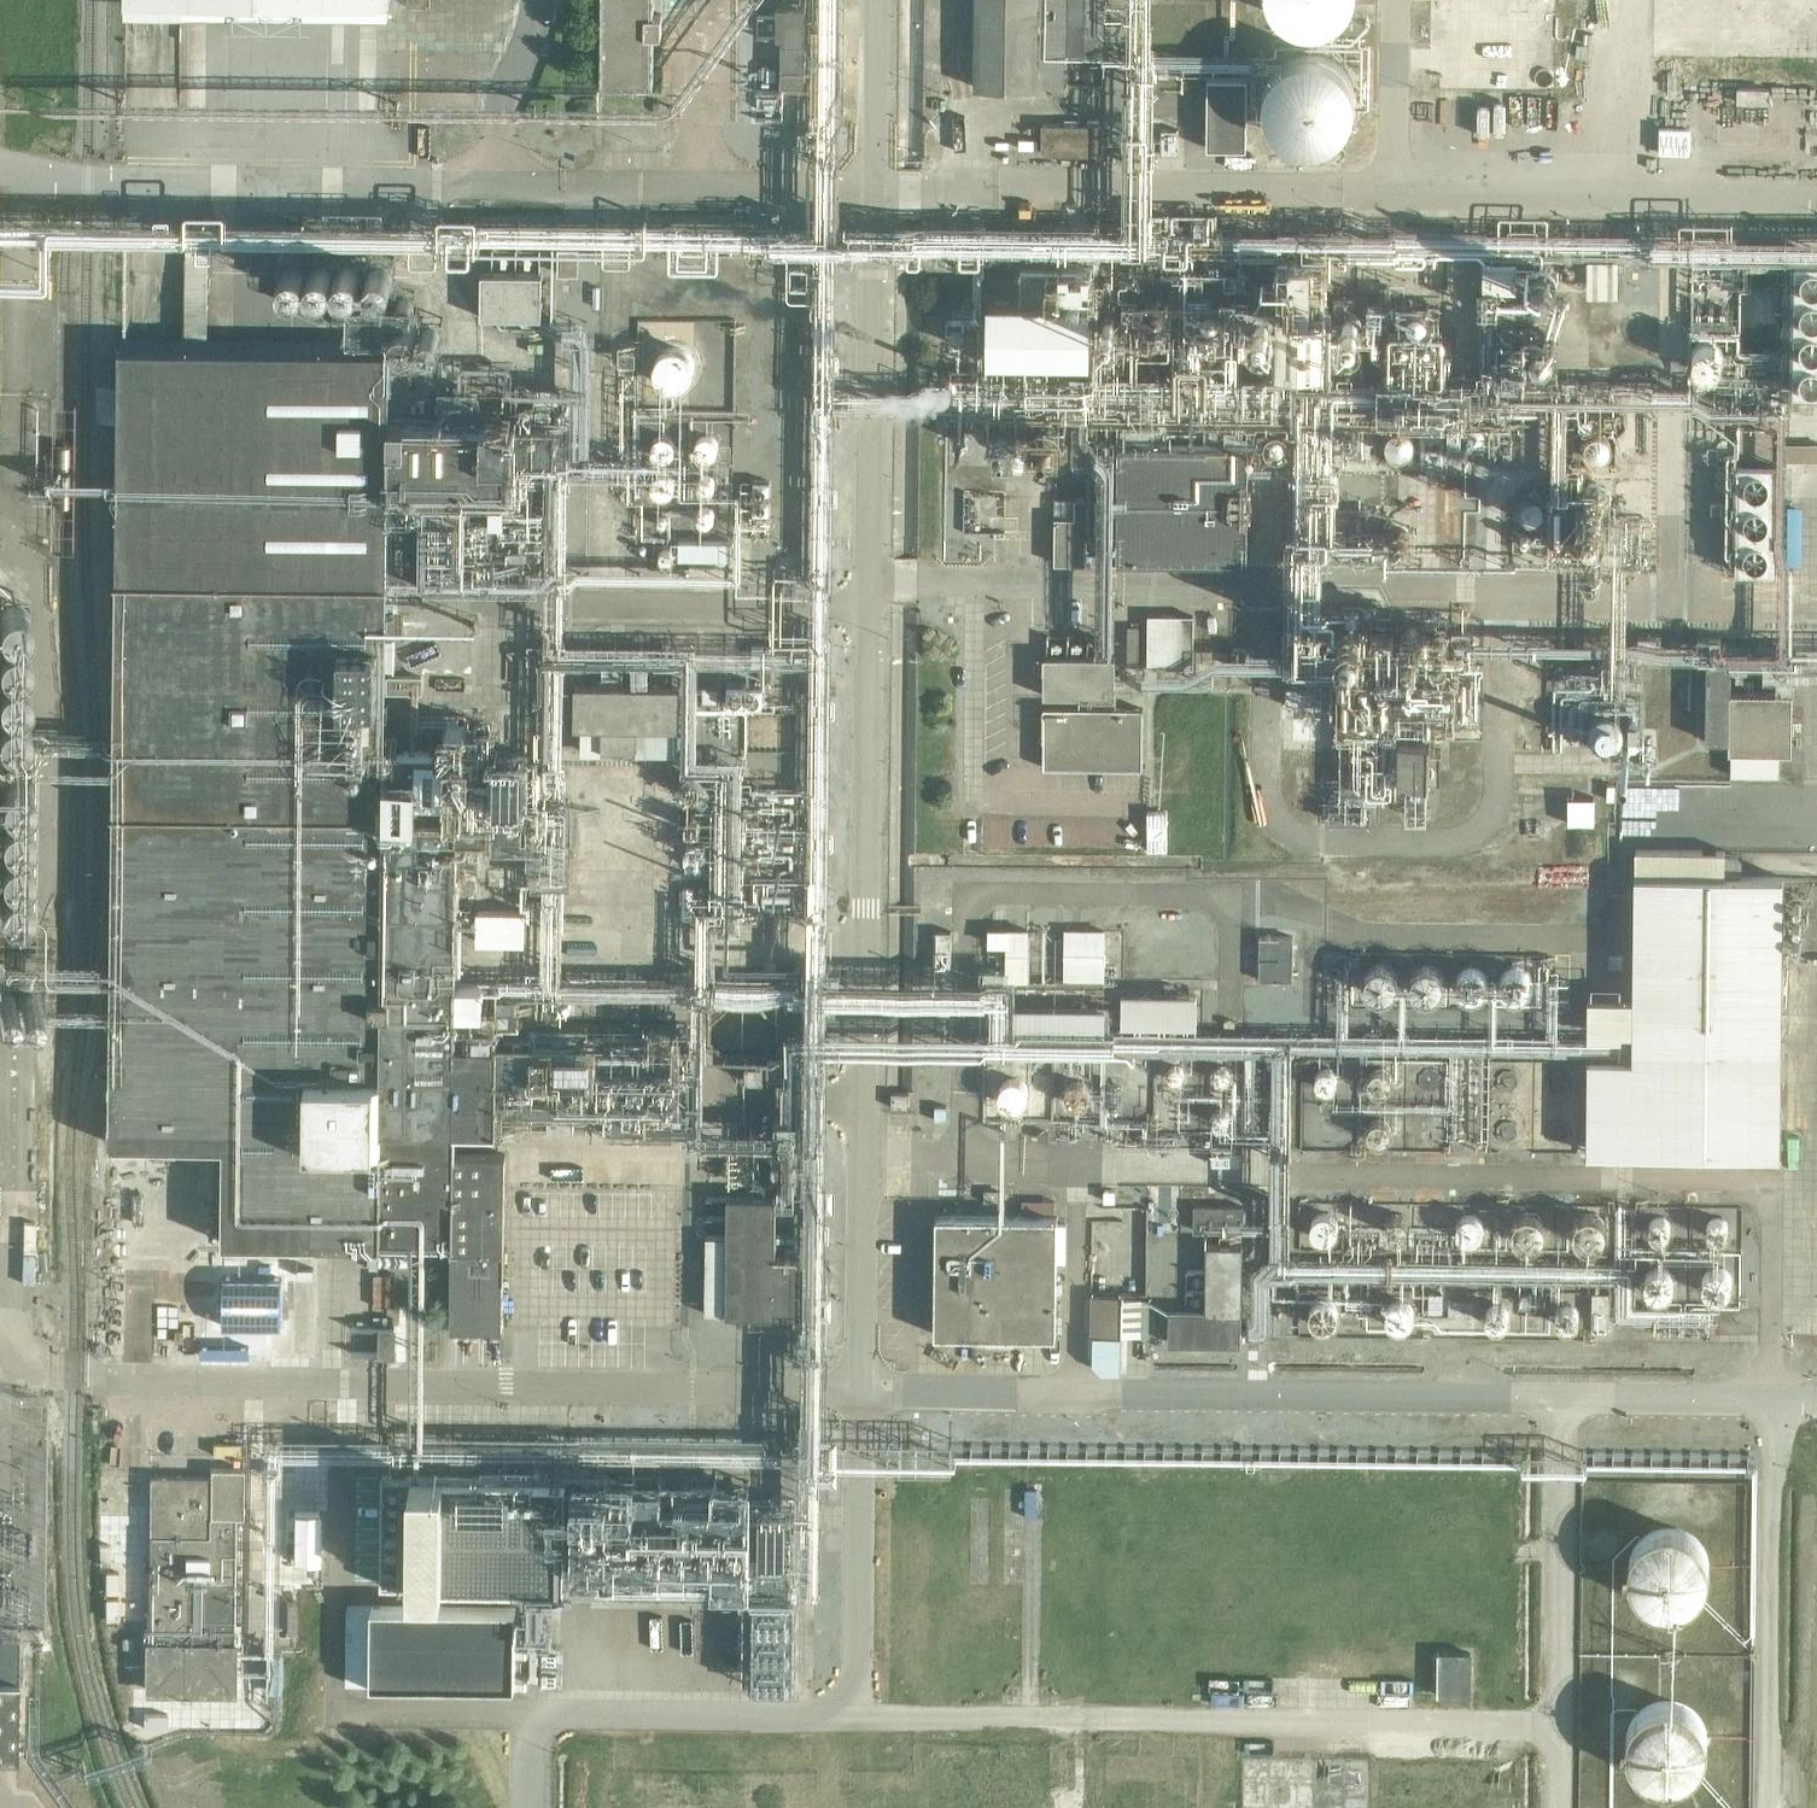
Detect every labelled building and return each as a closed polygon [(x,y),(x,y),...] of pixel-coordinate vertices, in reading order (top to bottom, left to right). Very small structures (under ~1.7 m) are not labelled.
[(652,85),(652,34),(660,34),(661,13),(653,13),(653,0),(601,0),(600,85),(652,85)] [(1102,0),(975,0),(974,86),(1037,87),(1037,84),(1063,84),(1064,50),(1068,50),(1068,49),(1100,49),(1100,34),(1101,34),(1102,0)] [(1265,1),(1270,9),(1276,14),(1285,20),(1293,23),(1302,24),(1310,24),(1319,22),(1328,19),(1338,12),(1344,5),(1347,0),(1264,0),(1265,1)] [(1421,49),(1439,48),(1438,31),(1421,32),(1421,49)] [(787,95),(788,79),(777,78),(777,67),(756,65),(754,93),(787,95)] [(1776,77),(1745,75),(1743,100),(1774,102),(1776,77)] [(788,118),(788,105),(769,106),(769,104),(756,104),(757,119),(788,118)] [(1050,115),(1050,151),(1087,151),(1087,115),(1050,115)] [(323,278),(348,232),(325,220),(300,265),(323,278)] [(214,236),(193,236),(193,257),(215,257),(214,236)] [(1623,247),(1597,246),(1595,291),(1621,293),(1623,247)] [(655,263),(648,283),(677,292),(683,271),(655,263)] [(543,316),(547,269),(525,267),(523,293),(512,292),(511,313),(543,316)] [(1007,336),(1112,339),(1113,276),(1009,274),(1007,336)] [(1535,348),(1551,321),(1526,306),(1510,333),(1535,348)] [(1712,321),(1712,359),(1737,358),(1737,321),(1712,321)] [(704,380),(703,330),(666,331),(667,381),(704,380)] [(389,349),(119,346),(110,1145),(224,1146),(223,1243),(317,1245),(317,1242),(452,1243),(450,1326),(502,1327),(502,1276),(503,1276),(504,1153),(453,1153),(454,1125),(496,1126),(498,1004),(455,1004),(457,833),(445,832),(446,751),(385,750),(387,574),(423,574),(423,571),(466,572),(467,495),(503,495),(503,493),(514,494),(515,455),(514,455),(514,420),(388,419),(389,349)] [(1085,534),(1116,535),(1116,553),(1107,553),(1107,563),(1246,564),(1247,447),(1203,446),(1203,431),(1166,431),(1166,446),(1161,446),(1161,441),(1127,441),(1127,446),(1117,446),(1117,449),(1086,449),(1085,497),(1074,497),(1074,516),(1054,516),(1053,562),(1085,562),(1085,534)] [(1802,436),(1801,455),(1816,456),(1816,436),(1802,436)] [(1742,539),(1739,546),(1778,561),(1789,533),(1757,520),(1749,542),(1742,539)] [(745,557),(746,530),(690,528),(689,554),(745,557)] [(1155,604),(1156,635),(1192,634),(1191,604),(1155,604)] [(1190,661),(1191,641),(1148,639),(1147,659),(1190,661)] [(1114,657),(1045,656),(1043,656),(1042,695),(1113,696),(1114,657)] [(1729,661),(1705,660),(1704,739),(1728,740),(1728,750),(1730,750),(1730,774),(1778,775),(1778,751),(1790,751),(1791,691),(1728,691),(1729,661)] [(740,674),(740,691),(774,691),(774,674),(740,674)] [(1293,701),(1319,702),(1320,676),(1294,675),(1293,701)] [(636,728),(678,729),(678,688),(621,687),(621,678),(601,678),(601,687),(573,687),(573,728),(600,728),(600,749),(636,750),(636,728)] [(1141,768),(1141,708),(1042,707),(1042,767),(1141,768)] [(1452,755),(1455,713),(1420,710),(1417,752),(1452,755)] [(665,772),(636,772),(636,811),(665,811),(665,772)] [(1605,818),(1606,785),(1578,784),(1577,817),(1605,818)] [(1634,850),(1634,874),(1631,1038),(1631,1059),(1587,1059),(1586,1153),(1778,1155),(1781,877),(1723,876),(1724,850),(1634,850)] [(485,880),(482,933),(534,936),(536,882),(485,880)] [(899,977),(1025,986),(1026,968),(1039,969),(1042,917),(1019,915),(1016,958),(980,955),(981,936),(960,935),(958,961),(900,956),(899,977)] [(459,948),(480,948),(479,919),(458,920),(459,948)] [(1074,919),(1072,969),(1114,971),(1117,921),(1074,919)] [(1371,954),(1374,989),(1461,981),(1462,989),(1495,987),(1493,969),(1511,967),(1509,942),(1371,954)] [(504,960),(476,960),(476,991),(504,991),(504,960)] [(1210,1015),(1210,977),(1136,976),(1135,1014),(1210,1015)] [(1118,1014),(1118,992),(1030,992),(1030,1015),(1118,1014)] [(625,1026),(625,1006),(588,1007),(588,1027),(625,1026)] [(924,1056),(924,1075),(954,1076),(955,1057),(924,1056)] [(1030,1064),(1003,1084),(1017,1103),(1044,1083),(1030,1064)] [(29,1237),(62,1191),(50,1184),(60,1169),(49,1162),(60,1147),(52,1142),(0,1216),(0,1217),(29,1237)] [(1319,1228),(1343,1235),(1352,1201),(1329,1194),(1319,1228)] [(776,1196),(727,1196),(726,1314),(798,1315),(799,1254),(775,1254),(776,1196)] [(933,1334),(1055,1336),(1056,1217),(934,1216),(933,1334)] [(1186,1223),(1154,1223),(1155,1285),(1162,1285),(1162,1263),(1187,1263),(1186,1223)] [(1168,1310),(1167,1342),(1240,1343),(1241,1245),(1206,1245),(1205,1311),(1168,1310)] [(265,1276),(205,1276),(205,1317),(265,1317),(265,1276)] [(1097,1333),(1149,1335),(1151,1285),(1100,1283),(1097,1333)] [(1457,1290),(1456,1315),(1479,1317),(1481,1292),(1457,1290)] [(401,1357),(401,1322),(353,1321),(353,1356),(401,1357)] [(479,1562),(482,1434),(430,1432),(428,1542),(408,1542),(408,1534),(395,1534),(395,1525),(385,1525),(384,1574),(543,1577),(543,1564),(479,1562)] [(209,1475),(149,1475),(148,1575),(147,1689),(231,1690),(231,1676),(239,1676),(239,1623),(232,1623),(233,1515),(242,1516),(242,1468),(210,1467),(209,1475)] [(1763,1633),(1762,1469),(1657,1469),(1657,1484),(1627,1485),(1628,1634),(1763,1633)] [(708,1549),(705,1550),(707,1560),(725,1558),(721,1530),(706,1532),(708,1549)] [(568,1566),(567,1578),(588,1581),(589,1574),(619,1578),(621,1562),(629,1563),(632,1541),(614,1539),(612,1554),(592,1551),(590,1568),(568,1566)] [(806,1579),(765,1579),(766,1674),(751,1675),(751,1687),(807,1687),(806,1579)] [(297,1642),(300,1588),(275,1587),(272,1659),(273,1659),(272,1676),(291,1677),(293,1642),(297,1642)] [(354,1597),(352,1682),(527,1687),(529,1608),(383,1605),(383,1598),(354,1597)] [(262,1615),(244,1617),(246,1632),(264,1630),(262,1615)] [(0,1639),(0,1758),(17,1758),(19,1639),(0,1639)] [(1471,1651),(1437,1651),(1437,1695),(1471,1695),(1471,1651)] [(1623,1751),(1687,1789),(1731,1714),(1720,1707),(1728,1692),(1676,1661),(1623,1751)] [(1376,1750),(1250,1749),(1249,1801),(1376,1802),(1376,1750)]
